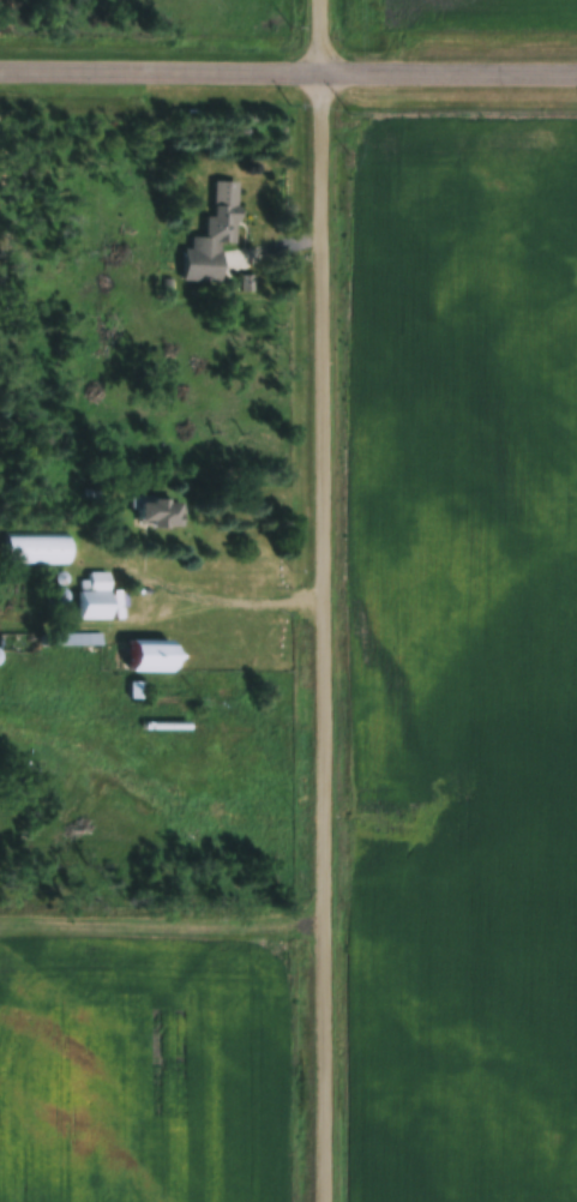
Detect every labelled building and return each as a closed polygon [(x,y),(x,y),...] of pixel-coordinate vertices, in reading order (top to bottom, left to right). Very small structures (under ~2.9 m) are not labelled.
[(236,243),(237,183),(214,183),(213,218),(206,218),(206,238),(191,238),(190,251),(182,251),(182,281),(220,281),(221,243),(236,243)] [(183,530),(184,503),(138,500),(136,528),(183,530)] [(69,539),(6,539),(6,565),(69,565),(69,539)] [(108,621),(108,574),(81,574),(81,621),(108,621)] [(49,606),(64,606),(64,590),(49,590),(49,606)] [(0,634),(0,653),(38,653),(38,634),(0,634)] [(101,634),(52,634),(52,646),(101,647),(101,634)] [(170,673),(170,641),(128,641),(128,673),(170,673)]
